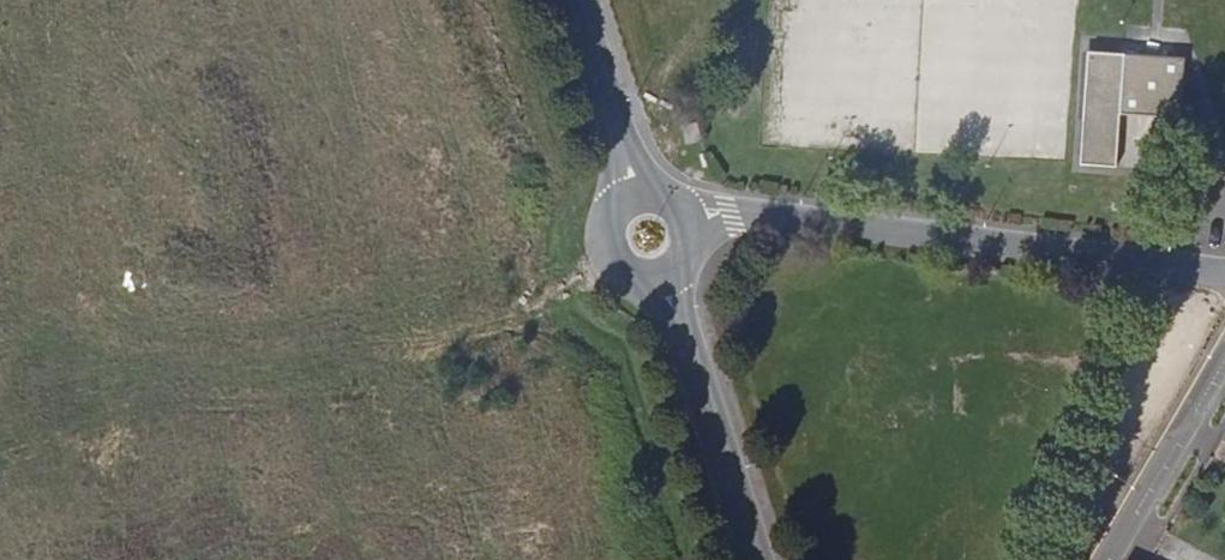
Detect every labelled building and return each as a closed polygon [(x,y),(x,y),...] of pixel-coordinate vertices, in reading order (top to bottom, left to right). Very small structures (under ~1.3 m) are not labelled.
[(1118,113),(1122,56),(1087,53),(1078,165),(1114,167),(1118,113)] [(1181,117),(1185,60),(1122,56),(1118,113),(1181,117)] [(706,141),(702,123),(682,126),(686,145),(706,141)]
